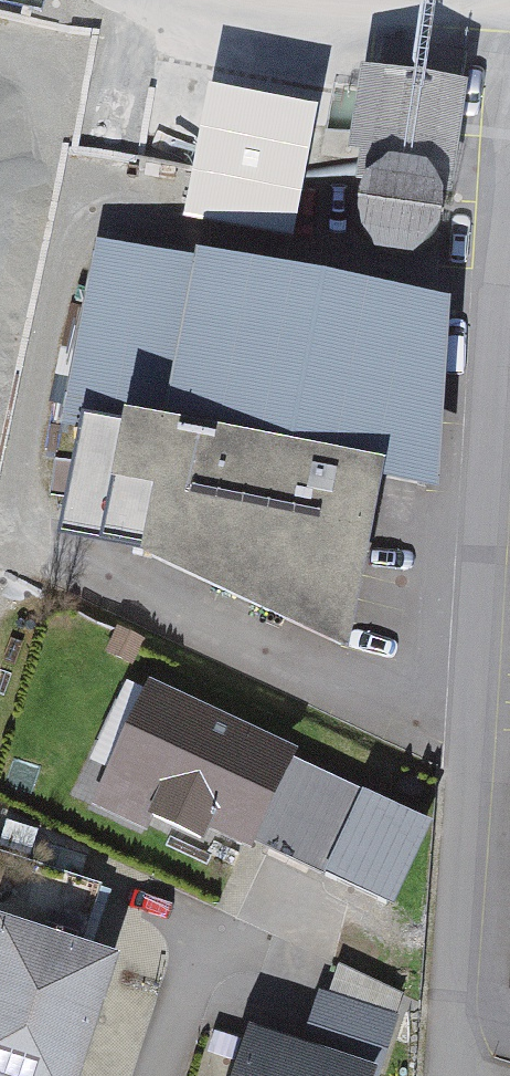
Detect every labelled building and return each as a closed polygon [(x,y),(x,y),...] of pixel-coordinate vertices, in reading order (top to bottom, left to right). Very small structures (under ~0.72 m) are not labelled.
[(415,57),(434,61),(442,0),(423,0),(415,57)] [(440,199),(460,66),(434,61),(415,57),(386,54),(366,188),(381,173),(407,170),(427,179),(440,199)] [(295,255),(322,133),(211,109),(184,230),(295,255)] [(441,218),(440,199),(427,179),(407,170),(381,173),(366,188),(359,204),(359,222),(364,235),(376,247),(391,253),(411,253),(424,246),(436,235),(441,218)] [(474,315),(101,241),(62,434),(85,435),(75,533),(369,666),(403,497),(465,508),(474,315)] [(370,801),(153,701),(98,820),(205,870),(215,848),(255,867),(260,857),(329,889),(370,801)] [(117,992),(0,951),(0,1075),(88,1075),(117,992)] [(300,1067),(326,1075),(386,1075),(400,1034),(320,1007),(300,1067)] [(251,1052),(243,1075),(326,1075),(300,1067),(251,1052)]
